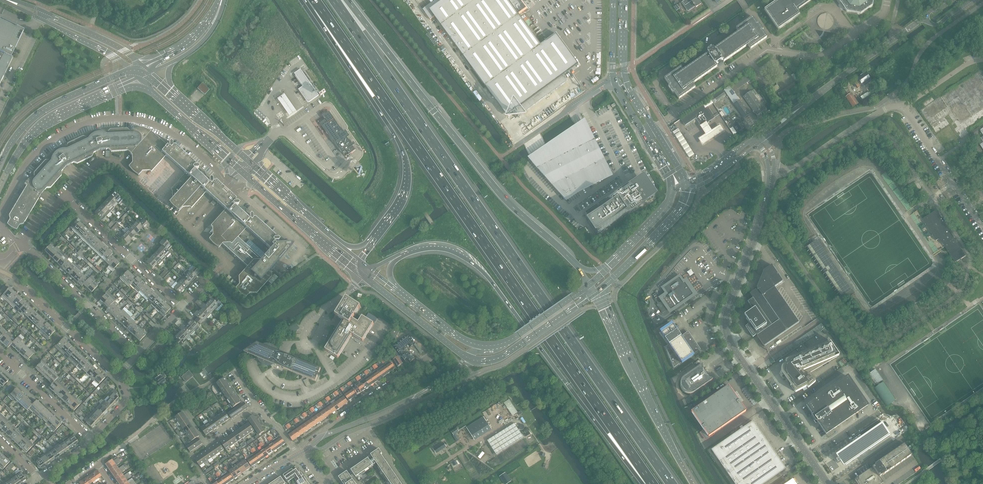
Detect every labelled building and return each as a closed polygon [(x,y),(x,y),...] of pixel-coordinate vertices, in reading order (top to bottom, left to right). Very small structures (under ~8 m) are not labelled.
[(442,1),(425,13),(430,20),(434,17),(492,96),(497,93),(512,113),(563,76),(519,15),(527,9),(520,0),(441,0),(442,1)] [(681,2),(682,3),(688,12),(695,7),(696,7),(701,4),(699,0),(685,0),(681,2)] [(764,10),(778,30),(800,15),(797,10),(811,0),(778,0),(764,10)] [(842,6),(847,12),(861,14),(872,6),(873,0),(838,0),(842,6)] [(748,45),(751,49),(767,37),(762,31),(763,30),(758,23),(757,24),(753,17),(736,28),(739,32),(714,49),(713,48),(707,52),(708,53),(684,71),(681,67),(665,78),(669,85),(668,86),(673,93),(674,92),(679,99),(696,88),(693,84),(718,66),(719,68),(724,64),(723,62),(748,45)] [(13,53),(14,51),(24,30),(0,19),(0,84),(13,57),(11,56),(13,53)] [(302,71),(296,75),(300,81),(301,82),(304,86),(300,89),(303,93),(304,95),(309,102),(319,96),(318,96),(309,82),(308,80),(303,73),(302,71)] [(866,72),(857,78),(862,85),(864,83),(865,84),(867,83),(866,82),(870,79),(866,72)] [(749,114),(739,100),(734,92),(751,80),(748,75),(730,88),(729,86),(724,90),(744,118),(749,114)] [(203,94),(205,95),(209,90),(202,83),(197,88),(203,94)] [(845,86),(840,89),(852,108),(858,104),(851,93),(850,94),(845,86)] [(718,102),(726,96),(723,90),(714,96),(718,102)] [(762,107),(751,91),(744,97),(753,110),(753,112),(754,113),(755,113),(759,118),(768,112),(764,107),(763,107),(762,107)] [(296,112),(284,95),(278,99),(289,116),(296,112)] [(715,118),(708,107),(705,109),(704,107),(703,105),(681,119),(682,121),(685,126),(696,119),(701,127),(709,122),(715,118)] [(328,122),(322,126),(333,142),(334,141),(335,142),(335,143),(339,148),(342,153),(343,153),(353,146),(353,145),(354,145),(352,143),(351,144),(349,140),(347,137),(346,137),(347,136),(345,133),(344,134),(343,132),(341,128),(334,118),(333,118),(329,112),(326,114),(324,116),(326,119),(325,119),(326,119),(328,122)] [(585,119),(528,158),(529,159),(565,200),(567,201),(579,193),(587,189),(613,176),(609,169),(590,130),(585,119)] [(745,127),(740,121),(739,119),(736,121),(737,123),(734,125),(738,132),(745,127)] [(701,126),(701,127),(706,135),(698,139),(702,145),(724,131),(720,125),(712,130),(707,123),(701,126)] [(14,229),(15,230),(16,230),(17,230),(19,226),(23,225),(41,194),(47,188),(50,188),(61,176),(61,172),(67,166),(74,163),(77,164),(92,157),(93,153),(101,150),(108,150),(111,152),(127,151),(132,155),(132,161),(132,163),(128,167),(130,168),(131,170),(132,171),(133,172),(134,173),(136,175),(138,176),(142,172),(149,171),(151,173),(166,156),(185,174),(170,190),(172,192),(172,199),(169,203),(170,205),(171,207),(173,208),(175,210),(176,211),(178,212),(182,208),(184,208),(189,207),(191,209),(206,192),(212,198),(219,204),(225,210),(211,226),(212,228),(212,235),(209,239),(210,241),(211,242),(212,243),(213,244),(214,245),(215,246),(217,247),(219,248),(221,245),(247,267),(238,277),(239,284),(238,285),(237,287),(235,288),(236,290),(237,291),(239,293),(240,294),(242,295),(243,296),(244,297),(245,298),(249,294),(257,293),(271,277),(271,269),(286,253),(293,245),(293,244),(292,243),(275,244),(275,242),(278,242),(279,240),(277,238),(275,239),(275,236),(255,218),(252,218),(252,216),(251,214),(249,216),(249,218),(247,218),(235,208),(235,206),(237,206),(239,204),(237,202),(235,202),(235,200),(236,199),(229,193),(222,187),(215,181),(214,182),(212,182),(212,180),(210,178),(209,180),(209,182),(207,182),(195,172),(195,170),(197,169),(199,168),(197,166),(195,166),(195,164),(174,146),(172,146),(172,144),(170,142),(169,144),(169,146),(167,146),(151,132),(150,133),(149,132),(148,131),(146,130),(144,130),(143,129),(141,129),(139,128),(137,129),(136,129),(134,129),(132,130),(130,131),(129,132),(127,129),(110,130),(107,133),(107,132),(106,132),(105,131),(104,131),(101,131),(99,130),(97,131),(96,131),(94,132),(92,132),(91,133),(89,134),(88,136),(87,137),(86,138),(83,137),(68,144),(66,148),(65,147),(63,147),(61,148),(60,148),(58,149),(56,149),(55,151),(53,152),(52,153),(51,154),(50,156),(49,158),(49,159),(49,161),(45,161),(34,173),(34,174),(34,177),(33,177),(31,178),(29,179),(28,180),(27,181),(25,183),(24,184),(27,186),(9,216),(10,220),(7,224),(8,225),(9,226),(10,227),(11,228),(12,229),(14,229)] [(645,203),(658,194),(644,174),(631,183),(629,184),(628,185),(592,210),(589,212),(583,216),(584,217),(587,222),(594,231),(596,235),(604,230),(629,214),(636,209),(641,205),(645,203)] [(925,195),(922,190),(917,193),(920,198),(925,195)] [(110,197),(116,202),(120,198),(114,192),(110,197)] [(116,202),(110,197),(106,201),(112,206),(116,202)] [(112,206),(106,201),(103,205),(110,212),(114,208),(112,206)] [(110,212),(103,205),(99,209),(106,216),(110,212)] [(106,216),(99,209),(95,213),(100,219),(102,221),(106,216)] [(935,215),(934,213),(934,212),(923,219),(936,241),(939,239),(943,245),(944,245),(955,263),(966,256),(940,214),(939,214),(938,214),(937,214),(936,214),(935,214),(935,215)] [(143,227),(145,230),(149,225),(141,217),(137,221),(139,224),(143,227)] [(133,226),(139,231),(143,227),(139,224),(137,221),(133,226)] [(76,234),(84,226),(79,222),(77,225),(74,223),(70,228),(73,230),(72,230),(76,234)] [(80,238),(81,237),(82,236),(88,230),(84,226),(76,234),(80,238)] [(129,230),(135,235),(139,231),(133,226),(129,230)] [(82,236),(86,240),(92,234),(88,230),(82,236)] [(135,235),(129,230),(125,234),(131,240),(135,235)] [(120,239),(121,238),(127,244),(131,240),(125,234),(123,232),(118,237),(120,239)] [(89,246),(96,238),(92,234),(86,240),(85,242),(89,246)] [(89,246),(93,250),(100,242),(96,238),(89,246)] [(162,246),(170,253),(169,252),(173,248),(171,247),(171,246),(164,239),(160,243),(162,246)] [(93,250),(97,254),(104,246),(100,242),(93,250)] [(49,255),(55,249),(50,245),(44,251),(49,255)] [(101,258),(103,256),(109,250),(104,246),(97,254),(101,258)] [(158,250),(166,257),(170,253),(162,246),(158,250)] [(55,249),(49,255),(53,259),(59,253),(61,251),(56,247),(55,249)] [(105,261),(105,262),(111,256),(113,254),(109,250),(103,256),(107,260),(105,261)] [(155,254),(162,262),(166,257),(158,250),(155,254)] [(63,256),(59,253),(53,259),(57,263),(63,256)] [(63,256),(57,263),(61,267),(69,258),(65,254),(63,256)] [(151,258),(157,264),(158,266),(162,262),(155,254),(151,258)] [(105,262),(110,265),(115,259),(111,256),(105,262)] [(65,271),(71,264),(73,262),(69,258),(61,267),(65,271)] [(157,264),(151,258),(147,262),(153,268),(157,264)] [(113,272),(115,270),(114,269),(119,263),(115,259),(110,265),(108,267),(113,272)] [(71,264),(65,271),(69,275),(77,266),(73,262),(71,264)] [(764,346),(799,322),(775,287),(783,281),(772,265),(763,271),(764,271),(757,288),(757,289),(750,294),(753,298),(748,302),(752,309),(747,312),(750,316),(746,319),(750,324),(745,326),(753,337),(771,325),(772,325),(757,336),(765,347),(764,346)] [(77,266),(69,275),(73,279),(79,272),(81,270),(77,266)] [(190,272),(196,277),(200,273),(194,267),(190,272)] [(186,276),(192,281),(196,277),(190,272),(187,269),(183,274),(186,276)] [(124,283),(132,275),(127,271),(122,277),(121,276),(119,278),(124,283)] [(84,276),(79,272),(73,279),(78,282),(84,276)] [(84,276),(78,282),(82,286),(83,285),(91,276),(90,278),(86,274),(84,276)] [(128,287),(136,279),(132,275),(124,283),(128,287)] [(88,289),(94,282),(96,280),(91,276),(83,285),(88,289)] [(186,276),(182,280),(188,285),(192,281),(186,276)] [(136,287),(142,281),(137,277),(136,279),(128,287),(129,287),(130,285),(134,289),(136,287)] [(657,305),(663,313),(669,309),(670,311),(672,310),(673,311),(674,310),(674,309),(681,304),(682,305),(685,302),(685,301),(695,294),(691,288),(686,280),(683,282),(679,277),(664,288),(667,293),(661,298),(663,301),(657,305)] [(182,280),(178,284),(184,290),(188,285),(182,280)] [(142,281),(136,287),(134,289),(138,293),(146,285),(142,281)] [(94,282),(88,289),(92,293),(98,286),(94,282)] [(173,289),(174,288),(180,294),(184,290),(178,284),(176,282),(171,287),(173,289)] [(144,295),(150,289),(146,285),(138,293),(143,297),(144,295)] [(9,288),(3,294),(2,296),(6,300),(8,298),(14,292),(9,288)] [(150,289),(144,295),(143,297),(147,301),(148,299),(154,293),(150,289)] [(104,304),(110,298),(112,296),(107,291),(105,293),(106,294),(100,300),(104,304)] [(14,292),(8,298),(6,300),(10,304),(15,299),(18,296),(14,292)] [(148,299),(152,303),(158,297),(154,293),(148,299)] [(14,308),(22,300),(18,296),(15,299),(10,304),(14,308)] [(106,310),(114,302),(116,300),(112,296),(110,298),(104,304),(108,308),(106,310)] [(158,297),(152,303),(151,305),(155,308),(162,301),(158,297)] [(207,303),(215,310),(218,306),(219,307),(222,304),(217,299),(214,302),(211,299),(207,303)] [(353,320),(361,308),(346,299),(335,316),(343,321),(325,350),(338,358),(351,337),(349,336),(350,334),(363,342),(374,324),(362,317),(359,323),(353,320)] [(20,310),(26,304),(22,300),(14,308),(18,312),(20,310)] [(114,302),(106,310),(111,314),(117,307),(119,305),(115,301),(114,302)] [(159,312),(166,305),(162,301),(155,308),(159,312)] [(211,314),(215,310),(207,303),(205,305),(202,302),(200,304),(211,314)] [(26,304),(20,310),(18,312),(22,316),(24,314),(30,308),(26,304)] [(207,318),(211,314),(200,304),(198,306),(202,309),(200,311),(207,318)] [(159,312),(164,317),(166,315),(165,314),(171,309),(166,305),(159,312)] [(121,311),(117,307),(111,314),(115,318),(121,311)] [(24,314),(28,318),(34,312),(30,308),(24,314)] [(121,311),(115,318),(119,322),(127,313),(123,309),(121,311)] [(203,322),(207,318),(200,311),(195,315),(198,318),(196,321),(201,325),(204,323),(203,322)] [(28,318),(32,322),(38,316),(34,312),(28,318)] [(127,313),(119,322),(123,326),(131,317),(127,313)] [(369,313),(366,317),(366,318),(374,323),(376,320),(377,318),(369,313)] [(32,322),(36,326),(43,319),(38,316),(32,322)] [(131,317),(123,326),(127,329),(133,323),(135,321),(131,317)] [(36,326),(41,330),(47,323),(43,319),(36,326)] [(199,328),(201,325),(196,321),(194,323),(191,320),(187,324),(194,331),(198,327),(199,328)] [(41,330),(45,334),(51,327),(47,323),(41,330)] [(137,327),(133,323),(127,329),(131,333),(137,327)] [(191,335),(194,331),(187,324),(185,326),(182,323),(180,325),(191,335)] [(669,345),(665,347),(674,368),(681,363),(682,364),(694,355),(694,354),(700,350),(687,332),(681,336),(673,324),(660,332),(669,345)] [(137,327),(131,333),(136,337),(142,331),(143,329),(139,325),(137,327)] [(187,339),(191,335),(180,325),(178,327),(181,330),(179,333),(187,339)] [(51,327),(45,334),(43,336),(48,340),(50,338),(49,337),(55,331),(51,327)] [(394,328),(389,335),(396,339),(400,332),(394,328)] [(9,338),(11,336),(12,335),(8,331),(7,332),(0,340),(0,341),(3,344),(9,338)] [(142,331),(136,337),(140,341),(146,335),(142,331)] [(187,339),(179,333),(175,337),(178,340),(176,342),(181,347),(184,344),(183,343),(187,339)] [(11,345),(15,349),(21,342),(23,340),(24,338),(21,335),(19,336),(15,340),(13,342),(11,345)] [(8,348),(9,346),(11,345),(13,342),(15,340),(11,336),(9,338),(3,344),(8,348)] [(411,362),(415,359),(409,352),(405,356),(405,355),(402,350),(408,345),(410,347),(415,343),(409,336),(407,336),(394,346),(402,357),(404,360),(406,358),(408,360),(408,359),(411,362)] [(60,351),(67,343),(63,339),(57,345),(57,344),(55,346),(60,351)] [(810,374),(810,373),(839,356),(839,355),(829,340),(828,340),(828,339),(828,340),(812,349),(791,358),(786,360),(786,361),(787,363),(782,366),(782,367),(781,368),(781,369),(781,370),(781,371),(781,372),(782,373),(795,392),(796,392),(806,387),(807,387),(808,388),(809,388),(815,382),(816,382),(816,381),(810,374)] [(25,346),(21,342),(15,349),(19,353),(25,346)] [(67,343),(60,351),(64,355),(71,347),(67,343)] [(251,348),(244,352),(257,358),(258,359),(258,360),(259,361),(260,362),(261,363),(262,364),(263,364),(264,365),(265,365),(266,366),(267,366),(268,366),(269,366),(270,365),(271,365),(272,365),(273,364),(316,381),(318,376),(320,376),(319,374),(321,369),(278,352),(278,351),(278,350),(277,349),(277,348),(276,348),(276,347),(275,346),(274,346),(273,345),(272,345),(271,344),(270,344),(269,344),(268,344),(267,344),(266,344),(264,344),(263,345),(262,345),(258,343),(253,346),(251,346),(250,348),(251,348)] [(29,350),(25,346),(19,353),(23,357),(29,350)] [(70,357),(76,351),(71,347),(64,355),(68,359),(70,357)] [(33,354),(34,355),(36,353),(31,348),(29,350),(23,357),(27,361),(33,354)] [(76,351),(70,357),(68,359),(72,363),(74,361),(80,355),(76,351)] [(396,358),(393,360),(396,364),(398,367),(398,366),(399,366),(400,366),(400,365),(403,363),(398,357),(399,356),(396,351),(393,353),(396,358)] [(80,355),(74,361),(72,363),(76,367),(78,365),(84,359),(80,355)] [(84,359),(78,365),(76,367),(80,371),(82,369),(88,363),(84,359)] [(393,366),(396,364),(393,360),(391,361),(391,360),(386,364),(391,372),(395,369),(393,366)] [(40,372),(46,366),(41,362),(35,368),(40,372)] [(82,369),(86,373),(92,366),(88,363),(82,369)] [(391,372),(386,364),(381,367),(387,375),(391,372)] [(707,373),(707,372),(706,372),(703,368),(702,365),(684,377),(683,378),(682,379),(682,380),(681,381),(681,382),(681,383),(680,384),(680,385),(680,386),(681,386),(681,387),(681,388),(682,389),(682,390),(683,391),(684,392),(685,393),(686,393),(687,394),(688,394),(690,394),(691,394),(692,394),(693,393),(694,393),(695,392),(713,380),(710,379),(710,378),(707,374),(707,373)] [(50,370),(46,366),(40,372),(44,376),(50,370)] [(86,373),(90,377),(96,370),(92,366),(86,373)] [(381,367),(377,370),(382,377),(387,375),(381,367)] [(883,380),(875,369),(867,375),(875,386),(877,384),(878,386),(874,388),(887,407),(896,400),(883,382),(880,384),(879,383),(883,380)] [(54,374),(50,370),(44,376),(48,380),(54,374)] [(90,377),(94,381),(100,374),(96,370),(90,377)] [(377,370),(373,373),(378,380),(382,377),(377,370)] [(189,371),(181,377),(182,377),(186,382),(193,376),(189,371)] [(373,373),(369,376),(374,383),(378,380),(373,373)] [(58,377),(54,374),(48,380),(52,384),(58,377)] [(99,385),(105,378),(100,374),(94,381),(99,385)] [(156,382),(159,386),(165,381),(164,379),(166,377),(163,374),(161,375),(156,379),(157,381),(156,382)] [(374,383),(369,376),(365,378),(370,386),(374,383)] [(0,381),(0,385),(2,387),(8,381),(4,377),(0,381)] [(52,384),(51,385),(49,387),(53,391),(61,383),(57,379),(58,378),(58,377),(52,384)] [(868,406),(848,377),(827,391),(823,394),(806,405),(813,414),(811,416),(813,418),(814,421),(816,419),(818,422),(826,434),(855,414),(859,411),(868,406)] [(225,378),(216,384),(233,408),(237,405),(238,407),(241,405),(242,404),(225,378)] [(365,378),(360,381),(366,389),(370,386),(365,378)] [(101,389),(105,385),(107,383),(105,380),(98,387),(101,389)] [(360,381),(356,384),(361,392),(366,389),(360,381)] [(61,383),(53,391),(57,395),(65,387),(61,383)] [(356,384),(352,387),(357,395),(361,392),(356,384)] [(691,412),(705,431),(704,431),(703,431),(702,432),(701,433),(702,435),(704,435),(705,436),(706,438),(746,411),(729,386),(691,412)] [(758,403),(746,386),(742,389),(754,406),(758,403)] [(61,399),(67,393),(69,391),(65,387),(57,395),(61,399)] [(352,387),(348,390),(353,398),(357,395),(352,387)] [(15,399),(21,392),(16,388),(10,395),(15,399)] [(110,398),(116,403),(120,399),(115,395),(118,393),(114,389),(108,396),(110,398)] [(345,395),(349,401),(353,398),(348,390),(343,393),(345,395)] [(19,403),(25,396),(21,392),(15,399),(19,403)] [(71,397),(67,393),(61,399),(65,403),(71,397)] [(69,407),(77,399),(73,395),(71,397),(65,403),(69,407)] [(348,402),(344,397),(343,395),(339,397),(344,405),(348,402)] [(19,403),(23,406),(29,400),(25,396),(19,403)] [(339,397),(335,400),(340,408),(344,405),(339,397)] [(110,398),(106,402),(112,408),(116,403),(110,398)] [(81,403),(77,399),(69,407),(74,411),(81,403)] [(511,399),(505,402),(513,415),(519,412),(511,399)] [(23,406),(27,410),(33,404),(29,400),(23,406)] [(36,400),(34,402),(33,404),(27,410),(27,411),(29,409),(33,413),(33,412),(34,411),(41,404),(36,400)] [(100,404),(108,412),(112,408),(106,402),(104,400),(100,404)] [(340,408),(335,400),(331,403),(336,411),(340,408)] [(331,403),(327,406),(332,413),(336,411),(331,403)] [(41,404),(34,411),(33,412),(37,416),(39,415),(45,408),(41,404)] [(98,410),(104,416),(108,412),(100,404),(96,408),(98,410)] [(327,406),(323,408),(328,416),(332,413),(327,406)] [(45,408),(39,415),(37,416),(41,420),(43,419),(49,412),(45,408)] [(323,408),(319,411),(324,419),(328,416),(323,408)] [(98,410),(94,414),(100,420),(104,416),(98,410)] [(225,411),(221,414),(226,421),(230,419),(225,411)] [(319,411),(315,414),(320,422),(324,419),(319,411)] [(43,419),(47,423),(53,416),(49,412),(43,419)] [(175,417),(178,421),(185,416),(183,412),(175,417)] [(94,414),(90,418),(96,424),(100,420),(94,414)] [(221,414),(217,417),(222,424),(226,421),(221,414)] [(320,422),(315,414),(311,416),(316,424),(320,422)] [(53,416),(47,423),(45,424),(49,428),(57,420),(53,416)] [(185,416),(178,421),(181,425),(188,420),(185,416)] [(316,424),(311,416),(307,419),(312,427),(316,424)] [(0,422),(0,428),(1,429),(9,421),(5,417),(0,422)] [(217,417),(213,419),(218,427),(222,424),(217,417)] [(483,417),(467,428),(474,440),(488,431),(488,432),(491,429),(483,417)] [(96,424),(90,418),(86,423),(92,428),(96,424)] [(213,419),(209,422),(214,430),(218,427),(213,419)] [(307,419),(303,422),(309,430),(312,427),(307,419)] [(54,432),(61,424),(57,420),(49,428),(54,432)] [(191,424),(188,420),(181,425),(183,429),(191,424)] [(852,444),(836,455),(838,459),(836,460),(837,463),(840,461),(844,467),(860,455),(862,454),(867,450),(868,450),(881,441),(882,440),(889,435),(879,420),(850,440),(852,444)] [(9,421),(1,429),(5,433),(13,425),(9,421)] [(711,450),(734,483),(765,483),(786,469),(776,455),(753,421),(711,450)] [(209,422),(205,425),(210,433),(214,430),(209,422)] [(303,422),(299,425),(305,433),(309,430),(303,422)] [(249,423),(245,426),(250,433),(254,431),(249,423)] [(515,423),(487,441),(496,455),(523,437),(515,423)] [(191,424),(183,429),(186,433),(194,428),(191,424)] [(13,425),(5,433),(10,437),(17,429),(13,425)] [(205,425),(201,428),(206,435),(210,433),(205,425)] [(305,433),(299,425),(295,427),(301,435),(305,433)] [(245,426),(241,429),(246,436),(250,433),(245,426)] [(301,435),(295,427),(291,430),(297,438),(301,435)] [(194,428),(186,433),(189,437),(196,432),(194,428)] [(14,441),(19,435),(21,433),(17,429),(10,437),(14,441)] [(241,429),(237,431),(242,439),(246,436),(241,429)] [(297,438),(291,430),(287,433),(289,435),(293,441),(297,438)] [(237,431),(233,434),(238,442),(242,439),(237,431)] [(196,432),(189,437),(192,441),(199,436),(196,432)] [(69,439),(74,446),(78,443),(75,437),(77,436),(76,435),(74,434),(73,435),(74,436),(69,439)] [(233,434),(229,437),(234,444),(238,442),(233,434)] [(23,439),(19,435),(14,441),(18,445),(23,439)] [(280,436),(276,439),(281,446),(286,443),(282,438),(280,436)] [(23,439),(18,445),(22,449),(29,441),(25,437),(23,439)] [(64,443),(69,449),(74,446),(69,439),(68,437),(63,440),(64,443)] [(229,437),(225,440),(230,447),(234,444),(229,437)] [(276,439),(272,442),(277,449),(281,446),(276,439)] [(225,440),(221,442),(226,450),(230,447),(225,440)] [(26,453),(32,447),(34,445),(29,441),(22,449),(26,453)] [(219,442),(215,445),(220,452),(224,450),(219,442)] [(277,449),(272,442),(268,444),(273,452),(277,449)] [(64,443),(60,446),(64,452),(69,449),(64,443)] [(55,449),(60,456),(64,452),(60,446),(58,444),(54,447),(55,449)] [(273,452),(268,444),(263,447),(269,455),(273,452)] [(442,444),(433,449),(436,453),(445,448),(442,444)] [(912,455),(904,444),(877,463),(875,464),(875,465),(873,467),(859,476),(855,479),(858,483),(881,483),(883,482),(879,477),(882,475),(912,455)] [(215,445),(211,448),(216,455),(220,452),(215,445)] [(263,447),(259,450),(264,458),(269,455),(263,447)] [(211,448),(207,450),(212,458),(216,455),(211,448)] [(55,449),(50,452),(55,459),(60,456),(55,449)] [(391,467),(388,463),(387,464),(381,455),(382,454),(379,449),(371,455),(380,469),(391,483),(402,483),(400,480),(399,481),(395,476),(397,475),(395,472),(394,473),(390,468),(391,467)] [(207,450),(203,453),(208,461),(212,458),(207,450)] [(259,450),(255,453),(260,461),(264,458),(259,450)] [(50,452),(46,456),(50,462),(55,459),(50,452)] [(203,453),(199,456),(204,463),(208,461),(203,453)] [(255,453),(251,456),(256,464),(260,461),(255,453)] [(46,456),(41,459),(46,466),(50,462),(46,456)] [(199,456),(195,459),(200,466),(204,463),(199,456)] [(246,459),(248,461),(252,467),(256,464),(251,456),(246,459)] [(10,462),(5,458),(0,464),(0,468),(2,470),(10,462)] [(106,464),(108,468),(119,460),(118,458),(114,461),(113,459),(106,464)] [(368,458),(351,470),(356,477),(373,465),(368,458)] [(46,466),(41,459),(36,462),(38,465),(37,465),(37,466),(39,468),(40,468),(41,469),(46,466)] [(119,460),(108,468),(111,472),(118,467),(116,465),(121,462),(119,460)] [(241,463),(247,470),(251,468),(245,460),(241,463)] [(241,463),(237,465),(243,473),(247,470),(241,463)] [(237,465),(233,468),(238,476),(243,473),(237,465)] [(118,467),(111,472),(113,475),(124,468),(123,466),(119,469),(118,467)] [(227,466),(226,467),(228,470),(229,471),(234,479),(238,476),(233,468),(231,469),(230,468),(229,469),(227,466)] [(124,468),(113,475),(116,479),(123,474),(122,472),(126,469),(124,468)] [(291,469),(282,475),(287,482),(294,478),(301,473),(299,470),(297,472),(295,469),(293,471),(291,469)] [(21,483),(23,482),(26,479),(25,478),(26,478),(26,477),(24,475),(23,475),(21,473),(23,472),(21,470),(15,475),(16,476),(21,483)] [(93,473),(98,481),(100,479),(99,478),(102,476),(97,470),(93,473)] [(224,474),(230,482),(234,479),(229,471),(224,474)] [(347,471),(339,477),(342,482),(344,483),(356,483),(347,471)] [(93,473),(88,476),(93,482),(95,480),(96,482),(98,481),(93,473)] [(123,474),(116,479),(118,483),(130,475),(128,473),(124,476),(123,474)] [(294,478),(297,482),(304,477),(301,473),(294,478)] [(500,476),(505,483),(506,483),(509,482),(508,482),(510,481),(507,476),(507,475),(505,473),(500,476)] [(220,477),(225,483),(227,483),(230,482),(224,474),(220,477)] [(118,483),(119,483),(124,483),(128,481),(127,480),(131,477),(130,475),(118,483)]
